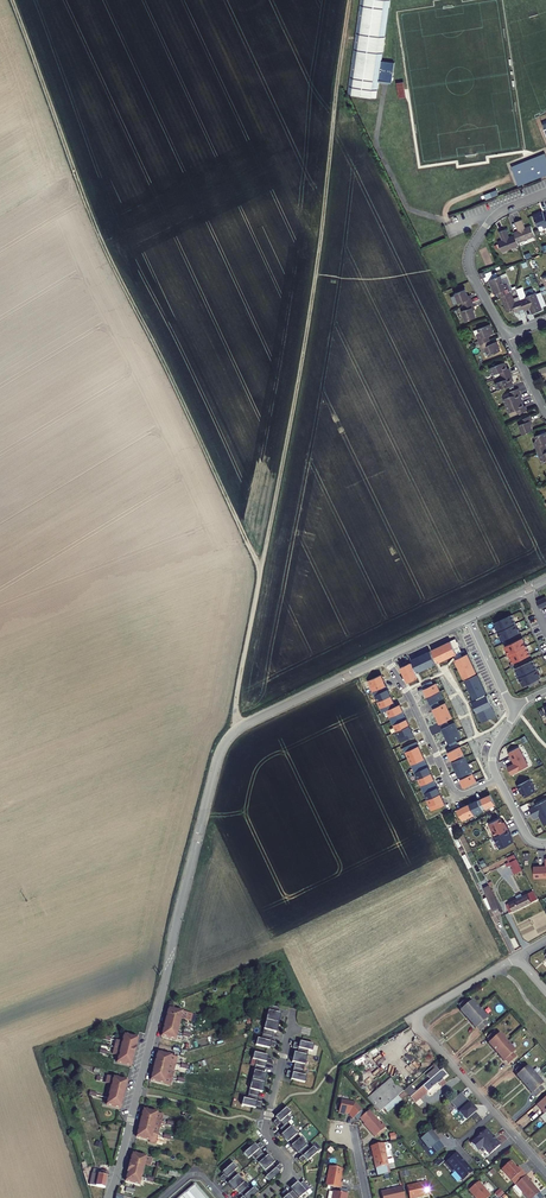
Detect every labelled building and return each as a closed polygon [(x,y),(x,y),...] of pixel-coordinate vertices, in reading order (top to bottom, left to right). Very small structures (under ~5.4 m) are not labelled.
[(346,94),(375,98),(389,0),(360,0),(346,94)] [(403,83),(396,84),(398,99),(405,98),(403,83)] [(542,155),(509,168),(516,186),(545,175),(545,165),(542,155)] [(545,214),(544,212),(534,215),(539,227),(544,225),(545,228),(545,227),(545,217),(545,214)] [(519,243),(536,236),(533,226),(526,229),(524,229),(521,221),(517,222),(520,231),(515,233),(516,236),(519,243)] [(503,252),(520,246),(519,243),(516,236),(510,238),(508,238),(505,230),(501,231),(504,240),(499,242),(503,252)] [(464,305),(473,301),(471,297),(470,298),(468,295),(466,288),(452,293),(455,303),(462,301),(464,305)] [(517,290),(521,300),(524,308),(529,306),(530,308),(532,313),(542,309),(541,306),(537,298),(535,292),(526,296),(523,288),(517,290)] [(521,300),(514,303),(510,292),(501,296),(507,312),(513,310),(514,312),(516,311),(516,312),(519,311),(520,314),(525,311),(525,310),(524,308),(521,300)] [(537,298),(541,306),(545,304),(545,302),(543,295),(537,298)] [(474,306),(473,301),(464,305),(465,309),(463,310),(467,319),(476,316),(474,309),(473,306),(474,306)] [(492,333),(488,324),(472,330),(474,335),(476,334),(479,343),(488,339),(486,335),(492,333)] [(495,341),(489,343),(488,339),(479,343),(482,351),(485,350),(487,354),(498,350),(495,341)] [(505,368),(503,361),(488,367),(490,373),(498,370),(500,375),(509,372),(507,367),(505,368)] [(538,368),(540,373),(545,371),(545,374),(545,365),(538,368)] [(509,376),(511,376),(509,372),(500,375),(501,379),(494,382),(496,389),(512,383),(509,376)] [(519,391),(517,387),(508,390),(509,394),(501,398),(504,405),(520,399),(517,392),(519,391)] [(524,404),(522,405),(520,399),(504,405),(507,411),(515,408),(516,413),(526,409),(524,404)] [(530,419),(528,415),(519,418),(521,423),(518,424),(521,433),(531,429),(528,420),(530,419)] [(534,435),(536,440),(533,441),(536,449),(545,445),(544,441),(545,440),(545,430),(534,435)] [(545,445),(536,449),(539,458),(543,456),(545,461),(545,446),(545,445)] [(496,628),(504,645),(522,636),(514,619),(496,628)] [(432,650),(434,654),(438,661),(438,662),(455,654),(460,652),(462,651),(456,639),(432,650)] [(507,650),(515,667),(532,658),(524,642),(507,650)] [(412,660),(413,662),(418,672),(437,663),(436,662),(433,655),(431,650),(412,660)] [(457,659),(456,659),(464,678),(465,678),(475,673),(477,672),(468,654),(462,656),(457,659)] [(411,662),(401,667),(408,682),(418,677),(417,676),(411,663),(411,662)] [(517,672),(525,689),(543,681),(535,664),(517,672)] [(381,673),(367,679),(372,690),(373,690),(386,684),(384,680),(381,673)] [(478,674),(476,675),(466,679),(465,680),(474,699),(477,697),(486,693),(487,693),(478,674)] [(422,685),(427,696),(440,691),(436,683),(433,684),(432,681),(422,685)] [(388,688),(386,684),(373,690),(378,700),(391,694),(388,688)] [(432,704),(433,706),(444,701),(440,691),(427,696),(431,704),(432,704)] [(394,701),(391,694),(378,700),(383,710),(387,708),(395,705),(393,701),(394,701)] [(488,695),(486,695),(478,699),(472,702),(482,722),(496,716),(491,705),(492,705),(488,695)] [(433,709),(436,716),(449,711),(444,701),(433,706),(434,709),(433,709)] [(400,703),(395,705),(387,708),(392,719),(404,714),(402,710),(403,710),(400,703)] [(440,724),(441,726),(453,720),(449,711),(436,716),(440,724)] [(406,718),(404,714),(392,719),(397,730),(409,724),(406,718)] [(442,728),(445,736),(458,730),(453,720),(441,726),(442,728)] [(412,730),(409,724),(397,730),(396,730),(401,740),(414,735),(412,731),(412,730)] [(458,730),(445,736),(449,744),(449,743),(451,746),(457,743),(456,740),(461,738),(458,730)] [(416,740),(403,746),(408,757),(421,751),(418,744),(416,740)] [(451,760),(452,760),(464,754),(460,746),(448,752),(451,760)] [(508,768),(512,776),(529,767),(520,748),(509,754),(515,765),(508,768)] [(424,757),(421,751),(408,757),(413,767),(426,761),(424,757)] [(452,762),(456,770),(468,764),(464,754),(452,760),(453,762),(452,762)] [(427,765),(426,761),(413,767),(417,778),(431,772),(428,765),(427,765)] [(460,777),(461,779),(473,774),(468,764),(456,770),(459,777),(460,777)] [(433,778),(431,772),(417,778),(422,788),(435,782),(433,778)] [(464,787),(476,781),(473,774),(461,779),(460,779),(464,787)] [(522,791),(526,798),(537,793),(531,780),(518,787),(520,791),(522,791)] [(437,786),(435,782),(422,788),(427,798),(440,792),(437,786)] [(443,799),(440,792),(427,798),(426,799),(431,809),(444,803),(443,799)] [(482,799),(486,809),(487,809),(495,805),(490,794),(482,799)] [(482,799),(478,800),(483,810),(486,809),(482,799)] [(478,800),(470,804),(475,815),(483,811),(483,810),(478,800)] [(530,810),(535,818),(540,816),(545,826),(545,825),(545,802),(530,810)] [(462,808),(458,810),(463,821),(475,815),(470,804),(461,808),(462,808)] [(490,825),(496,837),(509,830),(507,826),(506,827),(502,819),(490,825)] [(501,850),(515,843),(510,835),(512,834),(509,830),(496,837),(495,838),(501,850)] [(508,860),(515,872),(513,874),(515,879),(523,874),(514,857),(508,860)] [(535,870),(538,881),(545,879),(545,867),(535,870)] [(490,891),(486,883),(479,887),(484,897),(489,895),(488,893),(490,891)] [(532,890),(505,904),(509,911),(536,897),(532,890)] [(494,917),(501,913),(490,891),(488,893),(489,895),(484,897),(485,899),(494,917)] [(494,917),(485,899),(482,900),(494,924),(497,922),(494,917)] [(466,1003),(463,999),(459,1002),(470,1015),(475,1010),(468,1001),(466,1003)] [(470,1015),(459,1002),(455,1005),(459,1010),(457,1011),(464,1020),(470,1015)] [(275,1014),(276,1009),(266,1007),(258,1041),(254,1040),(252,1047),(266,1050),(267,1048),(272,1049),(273,1044),(268,1043),(270,1033),(273,1034),(275,1029),(274,1029),(276,1020),(277,1020),(278,1015),(275,1014)] [(190,1021),(191,1014),(168,1008),(166,1016),(181,1019),(190,1021)] [(481,1020),(483,1018),(475,1010),(470,1015),(482,1028),(485,1025),(481,1020)] [(474,1027),(478,1032),(482,1028),(470,1015),(464,1020),(472,1029),(474,1027)] [(164,1023),(179,1026),(181,1019),(166,1016),(164,1023)] [(162,1030),(177,1034),(179,1026),(164,1023),(162,1030)] [(161,1037),(176,1040),(177,1034),(162,1030),(161,1037)] [(495,1036),(491,1032),(488,1035),(499,1048),(504,1043),(497,1034),(495,1036)] [(135,1046),(137,1039),(123,1035),(121,1042),(135,1046)] [(499,1048),(488,1035),(484,1038),(488,1042),(485,1044),(493,1053),(499,1048)] [(114,1048),(134,1053),(135,1046),(121,1042),(115,1041),(114,1048)] [(309,1053),(310,1046),(296,1043),(296,1046),(291,1044),(289,1049),(295,1050),(294,1055),(292,1054),(290,1059),(288,1064),(291,1064),(289,1074),(284,1072),(283,1077),(288,1079),(287,1081),(301,1084),(303,1078),(299,1077),(305,1052),(309,1053)] [(510,1053),(511,1051),(504,1043),(499,1048),(510,1061),(514,1058),(510,1053)] [(118,1056),(132,1061),(134,1053),(114,1048),(112,1055),(118,1056)] [(502,1059),(506,1064),(510,1061),(499,1048),(493,1053),(500,1061),(502,1059)] [(176,1064),(177,1057),(157,1052),(155,1059),(176,1064)] [(251,1054),(249,1061),(253,1062),(244,1101),(240,1100),(238,1106),(252,1110),(252,1107),(258,1109),(259,1104),(254,1103),(256,1093),(259,1094),(260,1089),(259,1088),(261,1080),(262,1080),(264,1075),(260,1074),(263,1065),(268,1066),(269,1061),(264,1060),(264,1057),(251,1054)] [(116,1063),(130,1067),(132,1061),(118,1056),(116,1063)] [(154,1067),(174,1072),(176,1064),(155,1059),(154,1067)] [(190,1063),(183,1062),(181,1070),(188,1072),(190,1063)] [(523,1068),(520,1064),(516,1067),(527,1080),(532,1075),(525,1067),(523,1068)] [(152,1074),(173,1079),(174,1072),(154,1067),(152,1074)] [(527,1080),(516,1067),(512,1070),(516,1075),(514,1077),(521,1085),(527,1080)] [(435,1068),(425,1077),(428,1081),(438,1072),(435,1068)] [(442,1080),(441,1080),(446,1076),(441,1070),(438,1072),(428,1081),(420,1088),(425,1093),(437,1083),(437,1084),(442,1080)] [(150,1081),(171,1086),(173,1079),(152,1074),(150,1081)] [(538,1085),(540,1084),(532,1075),(527,1080),(538,1093),(542,1090),(538,1085)] [(125,1088),(127,1080),(107,1076),(105,1083),(111,1084),(125,1088)] [(389,1103),(400,1094),(388,1080),(377,1090),(389,1103)] [(531,1092),(535,1096),(538,1093),(527,1080),(521,1085),(529,1094),(531,1092)] [(109,1091),(123,1095),(125,1088),(111,1084),(109,1091)] [(408,1098),(413,1104),(425,1093),(420,1088),(408,1098)] [(389,1103),(377,1090),(372,1094),(386,1105),(389,1103)] [(107,1098),(121,1102),(123,1095),(109,1091),(107,1098)] [(386,1105),(372,1094),(366,1099),(378,1113),(386,1105)] [(450,1106),(466,1125),(476,1115),(460,1097),(450,1106)] [(542,1097),(534,1104),(542,1113),(544,1111),(545,1113),(545,1102),(542,1097)] [(106,1105),(120,1108),(121,1102),(107,1098),(106,1105)] [(349,1114),(352,1118),(362,1110),(356,1102),(342,1099),(338,1111),(346,1113),(346,1112),(348,1113),(349,1114)] [(295,1159),(299,1163),(303,1159),(305,1161),(315,1152),(311,1147),(308,1149),(285,1123),(288,1120),(285,1116),(288,1113),(284,1108),(273,1117),(274,1119),(270,1122),(274,1126),(278,1123),(281,1126),(277,1129),(280,1133),(278,1135),(281,1139),(282,1139),(285,1142),(287,1141),(290,1144),(287,1146),(291,1150),(292,1150),(295,1153),(296,1152),(299,1156),(295,1159)] [(162,1121),(164,1114),(144,1109),(142,1116),(162,1121)] [(380,1125),(368,1111),(359,1118),(365,1126),(364,1126),(373,1137),(385,1128),(382,1124),(380,1125)] [(140,1123),(161,1128),(162,1121),(142,1116),(140,1123)] [(138,1131),(159,1136),(161,1128),(140,1123),(138,1131)] [(149,1143),(157,1145),(159,1136),(138,1131),(137,1137),(149,1140),(149,1143)] [(436,1153),(443,1147),(429,1132),(420,1140),(428,1149),(431,1147),(436,1153)] [(501,1147),(488,1132),(472,1145),(478,1152),(483,1148),(490,1156),(501,1147)] [(262,1178),(267,1183),(277,1174),(276,1172),(280,1168),(276,1164),(272,1168),(270,1165),(271,1163),(268,1160),(269,1159),(265,1155),(263,1157),(257,1150),(261,1146),(257,1142),(253,1146),(252,1144),(241,1154),(245,1159),(249,1156),(265,1175),(262,1178)] [(389,1142),(370,1146),(374,1168),(387,1165),(386,1159),(384,1150),(388,1149),(389,1148),(390,1146),(389,1142)] [(455,1154),(444,1164),(452,1172),(453,1171),(462,1181),(472,1173),(463,1162),(462,1162),(455,1154)] [(153,1166),(155,1160),(135,1155),(133,1161),(148,1165),(153,1166)] [(131,1169),(146,1172),(148,1165),(133,1161),(131,1169)] [(230,1163),(219,1173),(221,1174),(217,1178),(220,1182),(224,1178),(227,1182),(225,1183),(228,1186),(228,1187),(231,1191),(233,1189),(240,1196),(238,1197),(249,1197),(256,1193),(251,1187),(248,1190),(231,1171),(234,1168),(230,1163)] [(515,1170),(508,1163),(499,1171),(509,1182),(520,1172),(516,1168),(515,1170)] [(342,1170),(329,1167),(325,1186),(340,1189),(341,1184),(339,1183),(342,1170)] [(129,1176),(144,1180),(146,1172),(131,1169),(129,1176)] [(93,1173),(91,1180),(85,1179),(87,1184),(105,1188),(108,1178),(93,1173)] [(128,1182),(143,1186),(144,1180),(129,1176),(128,1182)] [(527,1180),(524,1177),(514,1186),(524,1197),(533,1197),(538,1194),(527,1181),(527,1180)] [(308,1189),(301,1182),(297,1185),(295,1183),(291,1187),(292,1187),(288,1190),(290,1192),(286,1195),(283,1191),(279,1194),(282,1197),(298,1197),(308,1189)] [(426,1182),(405,1187),(408,1197),(417,1197),(429,1195),(426,1182)] [(477,1183),(467,1192),(472,1197),(489,1197),(477,1183)] [(198,1185),(183,1197),(209,1197),(198,1185)] [(401,1187),(379,1192),(380,1197),(403,1197),(401,1187)]
